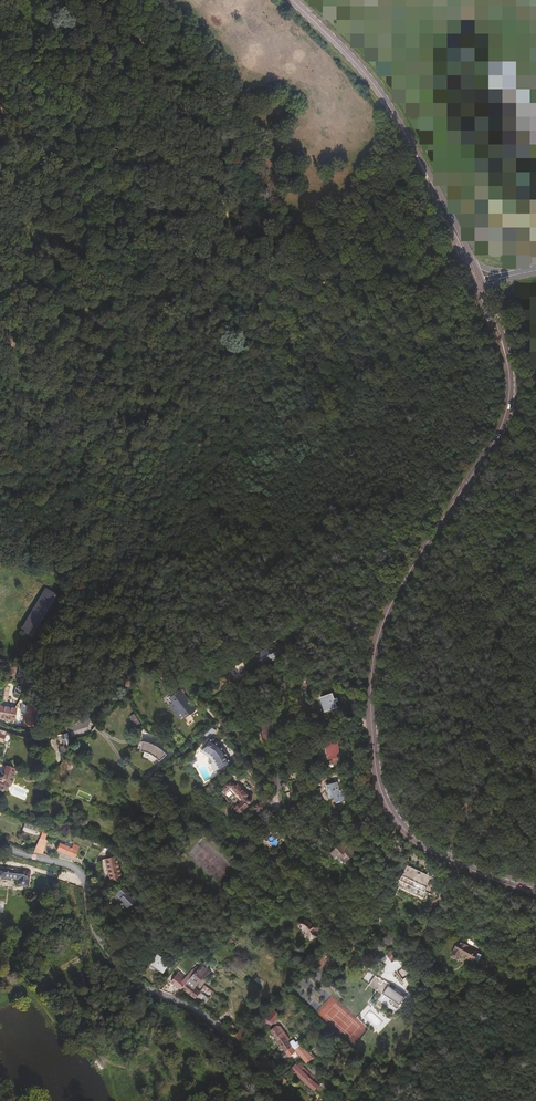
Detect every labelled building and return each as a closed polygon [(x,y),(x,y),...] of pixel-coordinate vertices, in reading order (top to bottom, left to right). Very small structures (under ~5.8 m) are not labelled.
[(535,100),(535,97),(503,66),(487,83),(522,116),(535,100)] [(524,140),(504,112),(493,119),(514,148),(524,140)] [(524,154),(530,164),(535,160),(535,146),(524,154)] [(47,588),(33,612),(44,619),(59,595),(47,588)] [(44,619),(33,612),(22,629),(34,636),(44,619)] [(274,644),(264,650),(270,661),(280,656),(278,652),(280,650),(277,650),(274,644)] [(232,667),(236,674),(236,675),(236,676),(235,677),(234,677),(237,681),(253,672),(247,660),(232,667)] [(186,700),(189,698),(181,687),(174,691),(178,696),(174,698),(171,700),(181,715),(183,713),(188,719),(192,716),(189,712),(194,709),(189,702),(188,703),(186,700)] [(333,697),(331,692),(319,695),(324,709),(335,706),(333,700),(336,699),(336,696),(333,697)] [(190,697),(189,698),(186,700),(188,703),(189,702),(194,709),(195,708),(191,701),(192,700),(190,697)] [(179,716),(181,715),(171,700),(169,702),(179,716)] [(28,705),(23,729),(36,727),(38,712),(28,705)] [(12,722),(14,714),(15,709),(0,706),(0,719),(12,722)] [(129,716),(136,726),(141,723),(134,713),(129,716)] [(273,740),(270,720),(261,721),(264,741),(273,740)] [(66,734),(56,737),(57,742),(60,741),(63,742),(66,742),(66,734)] [(327,737),(332,753),(343,750),(339,734),(327,737)] [(214,772),(231,763),(225,752),(221,748),(211,739),(203,749),(213,757),(216,762),(211,765),(214,772)] [(149,755),(154,758),(157,754),(160,757),(167,750),(161,746),(153,743),(147,742),(140,741),(140,750),(149,751),(149,755)] [(202,755),(199,757),(197,754),(194,755),(196,759),(193,761),(196,767),(206,762),(202,755)] [(4,767),(2,775),(0,774),(0,789),(5,791),(6,785),(8,786),(9,783),(11,779),(12,775),(11,775),(12,769),(5,766),(4,767)] [(286,781),(296,778),(295,772),(285,774),(286,781)] [(297,789),(296,778),(286,781),(288,791),(297,789)] [(346,795),(346,791),(345,779),(334,780),(336,795),(340,795),(346,795)] [(242,788),(244,786),(240,782),(239,783),(238,781),(237,781),(236,781),(235,781),(233,780),(231,783),(230,782),(224,788),(229,793),(233,789),(245,800),(239,807),(244,812),(252,804),(251,803),(252,801),(253,801),(254,802),(255,801),(256,800),(256,799),(255,798),(254,798),(253,798),(250,795),(252,794),(247,789),(245,791),(242,788)] [(348,791),(346,791),(346,795),(340,795),(341,801),(351,799),(350,794),(348,794),(348,791)] [(262,799),(256,806),(262,811),(265,808),(266,807),(266,806),(266,804),(266,803),(265,802),(262,799)] [(20,831),(34,836),(36,827),(23,823),(20,831)] [(266,843),(267,845),(269,846),(272,847),(275,845),(276,843),(278,841),(279,838),(278,836),(280,834),(280,832),(280,831),(277,830),(277,827),(275,825),(273,824),(270,825),(270,828),(267,828),(265,829),(264,834),(264,839),(266,840),(266,843)] [(45,835),(40,833),(36,845),(44,848),(46,841),(43,840),(45,835)] [(390,840),(383,833),(379,838),(386,845),(390,840)] [(354,852),(342,839),(329,851),(334,856),(338,852),(341,855),(337,859),(342,863),(354,852)] [(71,849),(63,846),(58,844),(56,851),(74,858),(78,848),(72,845),(72,847),(71,849)] [(36,845),(32,853),(41,855),(44,848),(36,845)] [(80,867),(88,871),(92,863),(84,859),(80,867)] [(119,881),(115,859),(100,861),(104,883),(119,881)] [(434,882),(436,878),(410,865),(400,884),(426,897),(429,891),(433,892),(437,884),(434,882)] [(16,885),(27,886),(28,871),(24,871),(24,869),(17,868),(17,870),(0,868),(0,877),(17,880),(16,885)] [(117,900),(125,910),(133,902),(127,895),(129,892),(128,885),(125,885),(122,889),(112,897),(115,901),(117,900)] [(308,940),(317,934),(315,931),(316,930),(311,922),(308,924),(306,921),(304,920),(302,919),(300,920),(298,922),(297,925),(299,928),(298,929),(301,929),(308,940)] [(225,939),(235,947),(238,944),(227,936),(225,939)] [(472,949),(453,937),(446,949),(453,954),(455,950),(467,957),(467,956),(471,950),(472,949)] [(432,961),(437,954),(432,951),(427,958),(432,961)] [(156,967),(164,973),(170,964),(165,960),(158,955),(152,963),(156,967)] [(396,960),(391,962),(395,971),(400,968),(396,960)] [(209,972),(201,965),(191,977),(182,988),(195,999),(200,993),(194,988),(202,979),(203,980),(209,972)] [(182,988),(191,977),(189,974),(185,979),(176,973),(171,981),(181,989),(182,988)] [(373,988),(381,979),(380,978),(381,977),(379,976),(378,977),(375,974),(368,982),(373,988)] [(383,981),(381,979),(373,988),(375,989),(377,988),(381,992),(379,994),(387,1001),(385,1003),(392,1010),(394,1008),(395,1009),(397,1007),(396,1006),(402,999),(387,985),(385,987),(381,983),(383,981)] [(159,980),(154,987),(158,989),(163,983),(159,980)] [(165,984),(160,991),(172,995),(180,990),(167,981),(165,984)] [(279,1015),(274,1011),(271,1015),(270,1013),(268,1015),(269,1016),(267,1019),(271,1023),(277,1017),(279,1015)] [(270,1032),(286,1052),(292,1047),(295,1050),(300,1045),(298,1042),(301,1038),(296,1032),(291,1037),(292,1038),(288,1041),(287,1040),(288,1038),(280,1027),(279,1027),(278,1028),(277,1027),(270,1032)] [(235,1038),(241,1043),(249,1033),(243,1029),(235,1038)] [(281,1056),(284,1061),(286,1060),(287,1060),(290,1058),(296,1052),(308,1064),(313,1059),(300,1045),(295,1050),(292,1047),(286,1052),(281,1056)] [(264,1064),(269,1069),(274,1063),(270,1058),(264,1064)] [(294,1066),(290,1070),(314,1091),(321,1084),(301,1065),(300,1064),(295,1065),(294,1066)] [(315,1076),(321,1070),(314,1066),(310,1070),(311,1072),(315,1076)] [(364,1100),(372,1100),(375,1097),(376,1095),(366,1088),(363,1094),(366,1096),(363,1100),(364,1100)]
